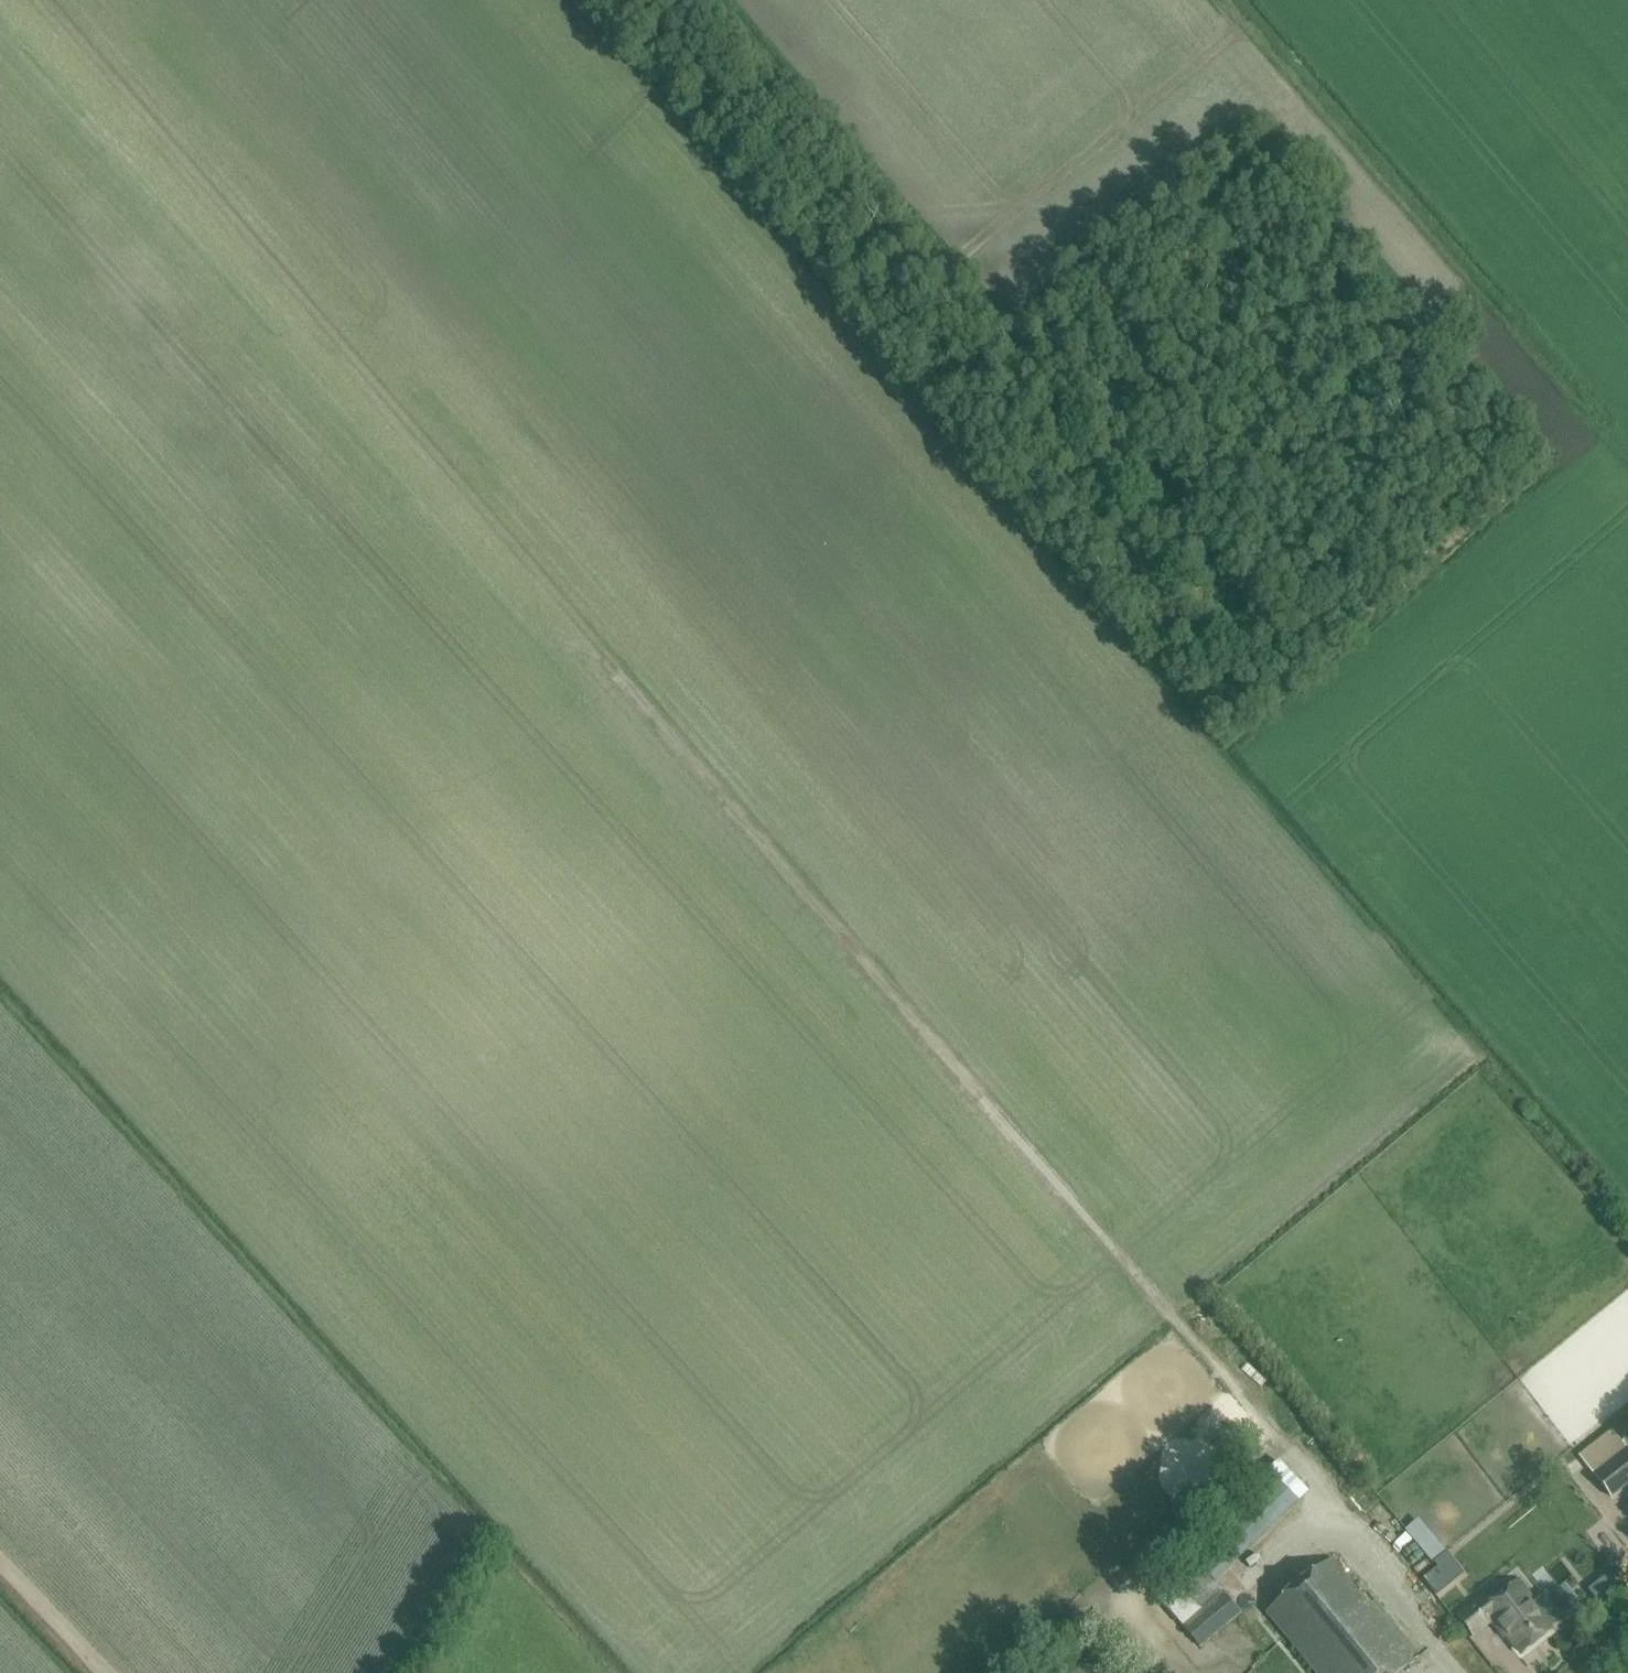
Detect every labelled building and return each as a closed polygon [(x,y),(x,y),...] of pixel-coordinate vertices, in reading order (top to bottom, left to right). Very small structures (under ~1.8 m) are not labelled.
[(1611,1499),(1627,1486),(1627,1449),(1627,1448),(1592,1475),(1611,1499)] [(1424,1580),(1436,1595),(1462,1575),(1446,1554),(1434,1563),(1438,1568),(1424,1580)] [(1416,1662),(1331,1560),(1267,1613),(1316,1672),(1402,1672),(1416,1662)] [(1200,1647),(1241,1614),(1216,1583),(1203,1570),(1185,1587),(1164,1605),(1183,1627),(1200,1647)] [(1627,1587),(1627,1584),(1618,1571),(1592,1591),(1604,1606),(1620,1593),(1627,1587)] [(1496,1607),(1487,1595),(1471,1576),(1458,1586),(1474,1606),(1459,1617),(1474,1636),(1493,1621),(1505,1637),(1507,1635),(1522,1654),(1551,1632),(1533,1609),(1537,1606),(1519,1583),(1507,1593),(1510,1597),(1496,1607)]
